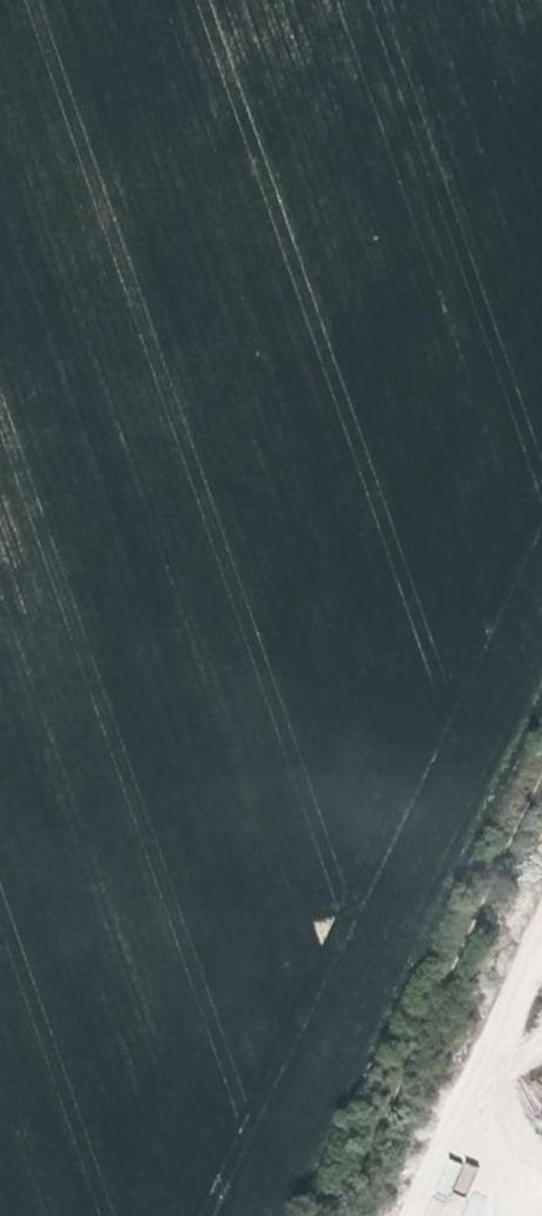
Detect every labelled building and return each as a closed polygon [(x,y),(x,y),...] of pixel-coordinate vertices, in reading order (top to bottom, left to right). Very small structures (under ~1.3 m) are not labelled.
[(455,1191),(469,1194),(475,1165),(460,1162),(455,1191)] [(484,1199),(471,1194),(462,1215),(477,1215),(484,1199)]
